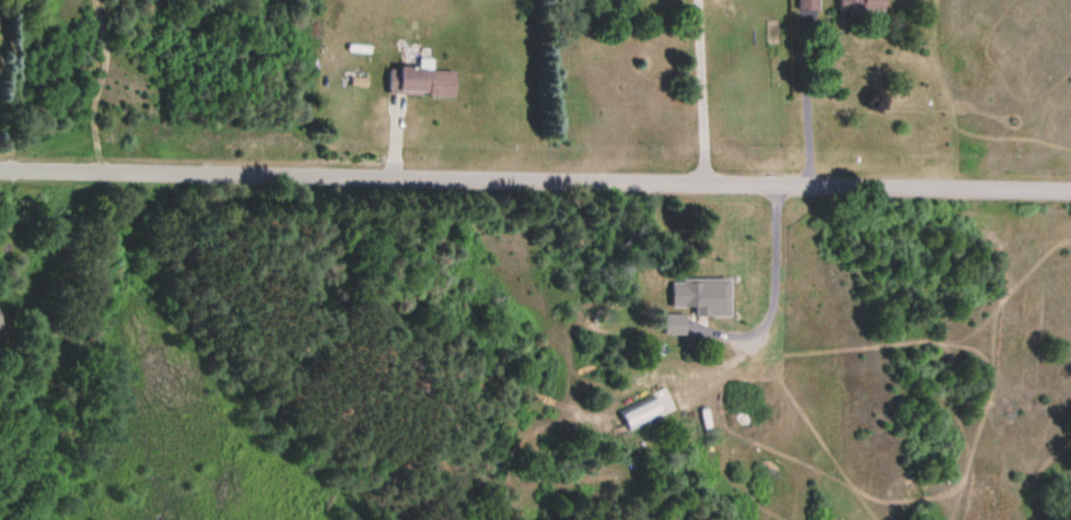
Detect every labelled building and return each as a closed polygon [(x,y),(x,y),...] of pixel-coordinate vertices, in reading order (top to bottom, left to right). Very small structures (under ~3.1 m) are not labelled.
[(817,9),(817,0),(796,0),(796,9),(817,9)] [(837,11),(882,11),(882,0),(837,0),(837,11)] [(453,97),(454,70),(397,67),(397,75),(387,74),(387,94),(453,97)] [(703,279),(670,279),(670,304),(703,304),(703,279)]
